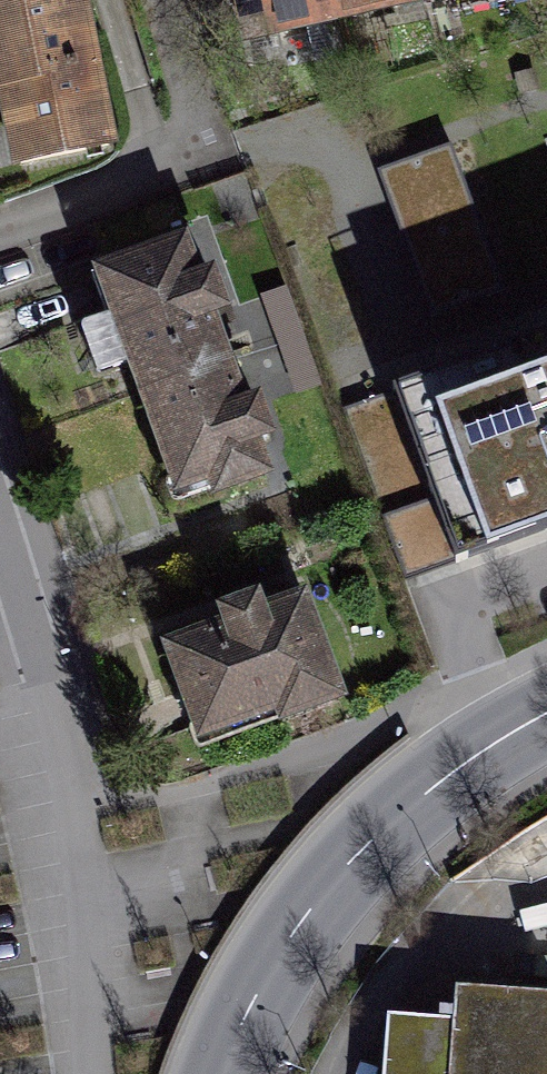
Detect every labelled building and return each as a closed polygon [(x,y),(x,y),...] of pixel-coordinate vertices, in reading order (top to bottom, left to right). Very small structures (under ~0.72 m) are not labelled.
[(4,88),(21,163),(107,144),(78,0),(0,0),(0,88),(4,88)] [(247,35),(336,15),(333,0),(239,0),(247,35)] [(336,15),(403,0),(333,0),(336,15)] [(451,147),(380,171),(412,264),(483,239),(451,147)] [(120,320),(145,391),(225,363),(207,312),(223,306),(211,274),(195,280),(182,243),(92,276),(110,323),(120,320)] [(486,245),(416,267),(431,315),(501,293),(486,245)] [(379,371),(450,575),(546,536),(546,313),(379,371)] [(241,407),(225,363),(145,391),(179,484),(212,473),(217,487),(264,470),(253,439),(268,434),(256,402),(241,407)] [(302,582),(164,629),(202,743),(341,696),(302,582)] [(472,996),(469,1038),(467,1073),(546,1073),(546,1001),(472,996)] [(469,1038),(388,1033),(385,1073),(467,1073),(469,1038)]
